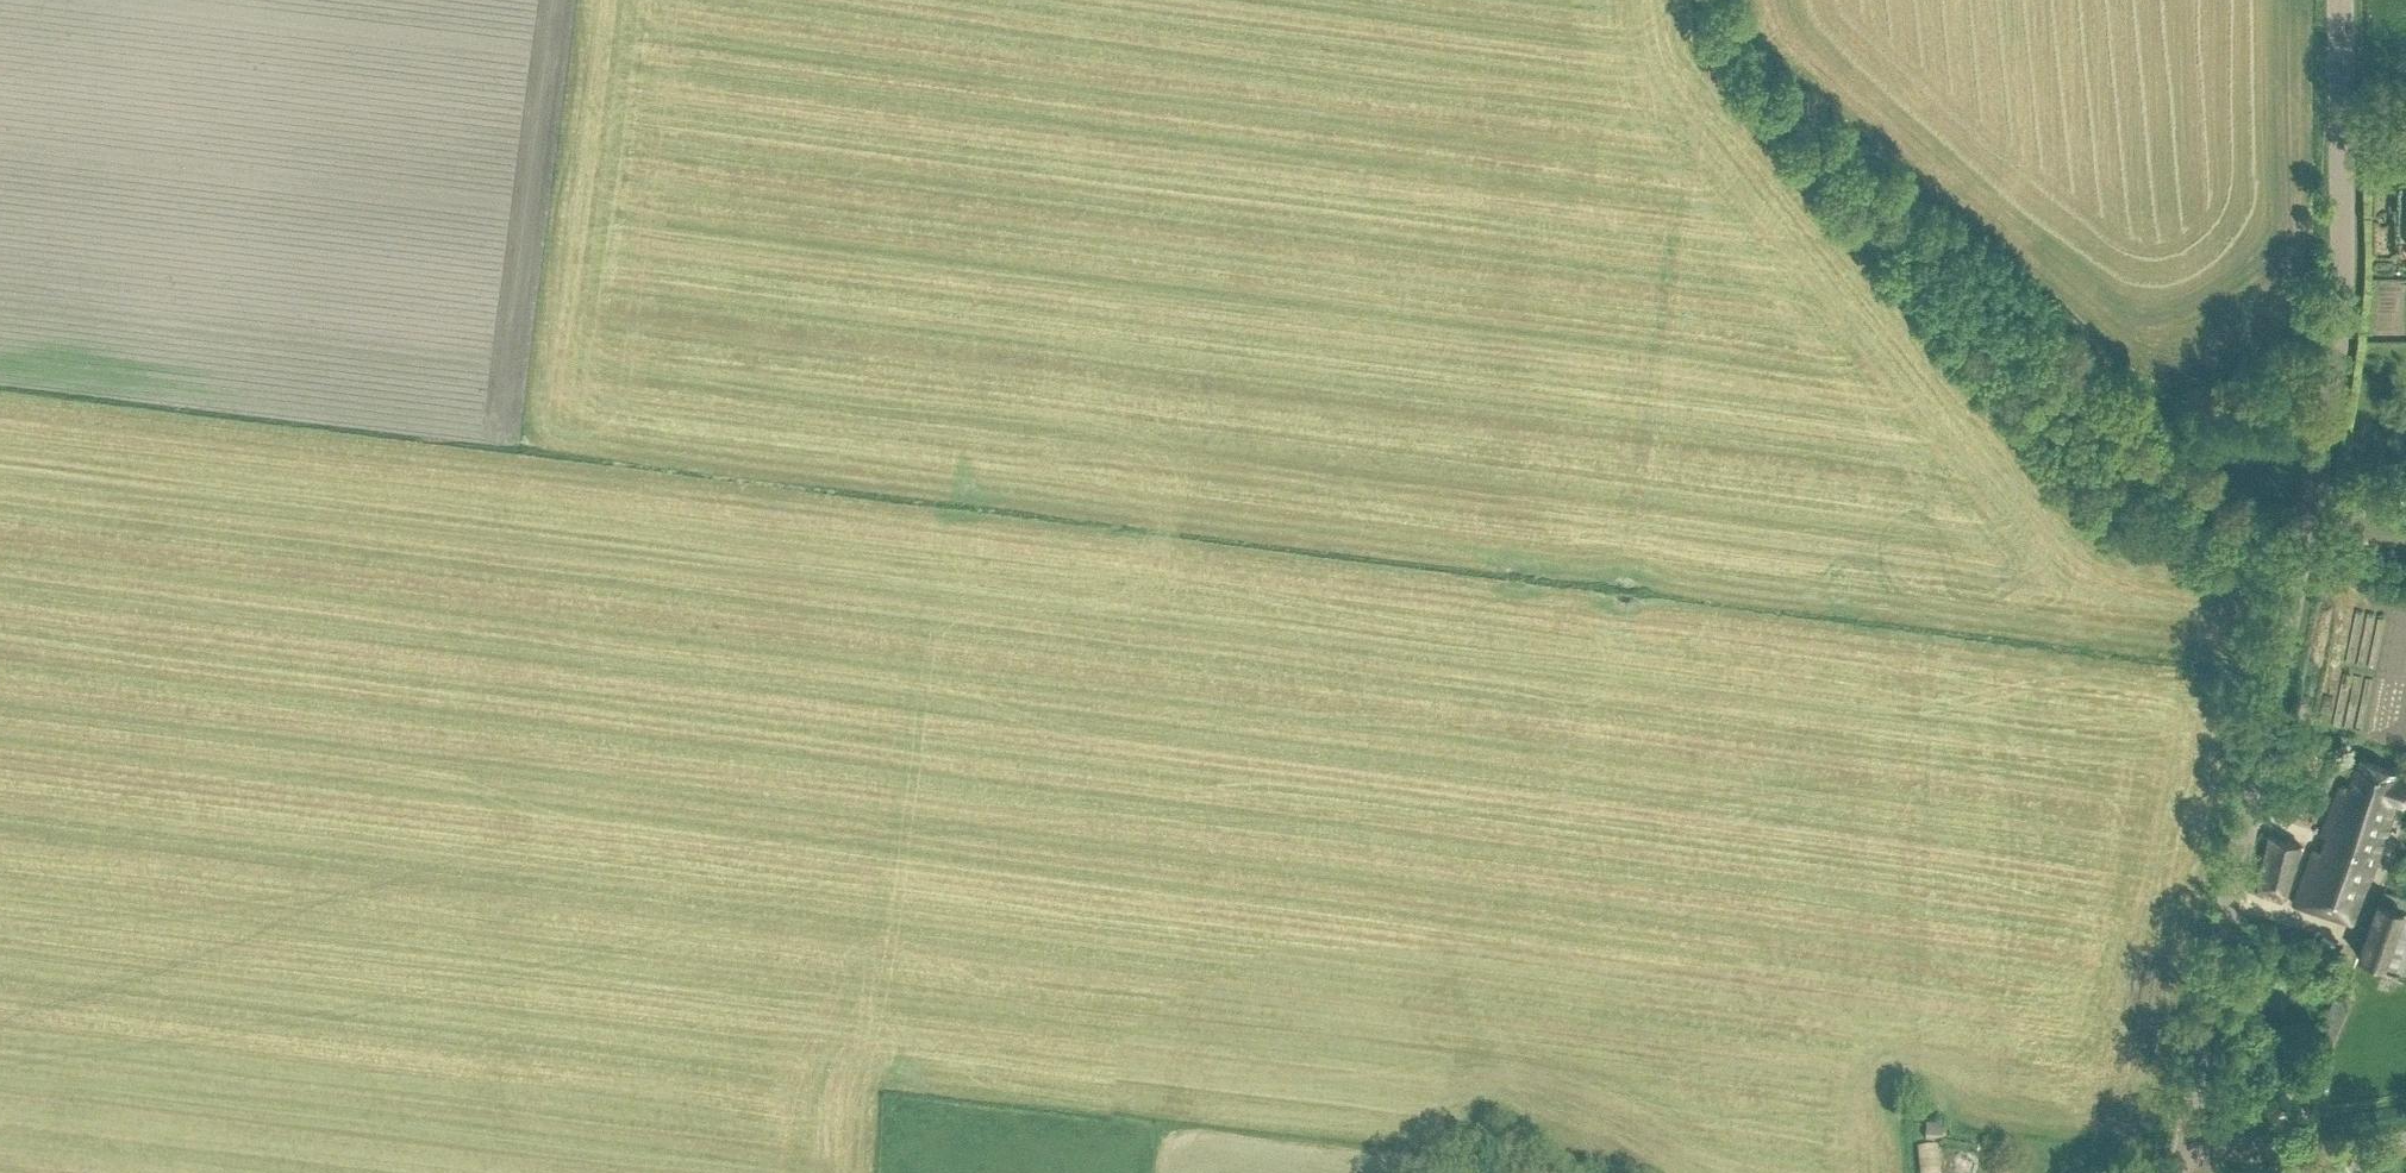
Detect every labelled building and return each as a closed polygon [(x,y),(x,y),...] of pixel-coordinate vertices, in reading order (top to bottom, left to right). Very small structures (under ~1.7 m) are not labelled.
[(2370,249),(2384,250),(2385,230),(2371,229),(2370,249)] [(2405,797),(2405,777),(2395,774),(2397,768),(2359,754),(2349,783),(2339,780),(2316,845),(2313,844),(2293,899),(2353,921),(2392,811),(2388,810),(2393,796),(2405,801),(2405,797)] [(2285,899),(2301,841),(2268,833),(2253,890),(2285,899)] [(2354,953),(2404,971),(2405,966),(2405,908),(2377,898),(2374,897),(2354,953)] [(1943,1143),(1943,1132),(1925,1131),(1925,1143),(1943,1143)]
